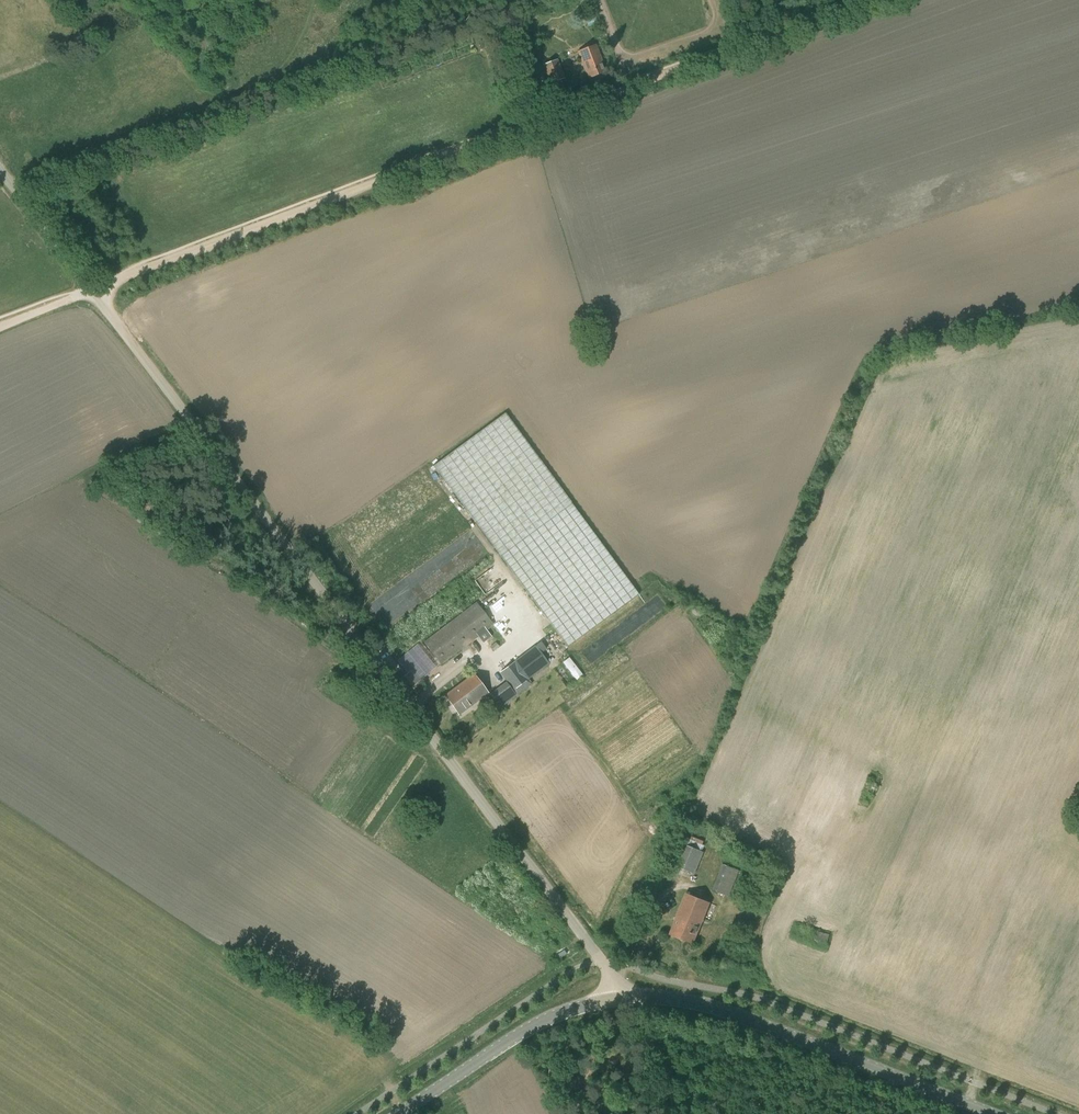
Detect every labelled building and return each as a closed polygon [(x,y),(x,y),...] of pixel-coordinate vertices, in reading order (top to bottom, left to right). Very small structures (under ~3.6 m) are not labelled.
[(602,61),(596,45),(577,52),(585,73),(587,73),(589,79),(605,72),(601,62),(602,61)] [(565,78),(557,59),(542,65),(549,84),(565,78)] [(535,77),(524,81),(527,90),(538,86),(535,77)] [(434,466),(500,556),(547,620),(566,646),(638,594),(618,568),(571,504),(505,414),(434,466)] [(424,642),(441,665),(449,659),(478,637),(483,643),(491,636),(486,630),(493,625),(476,602),(424,642)] [(513,634),(537,620),(527,603),(503,617),(513,634)] [(547,649),(541,642),(536,645),(535,646),(514,661),(500,673),(518,695),(532,684),(529,679),(550,663),(542,653),(547,649)] [(564,661),(577,680),(585,675),(572,656),(564,661)] [(413,688),(433,671),(424,661),(404,678),(413,688)] [(445,696),(458,715),(487,693),(473,675),(445,696)] [(487,698),(497,710),(514,697),(504,684),(487,698)] [(685,838),(674,865),(695,874),(698,868),(699,869),(706,853),(703,852),(705,846),(702,844),(703,842),(692,837),(690,840),(685,838)] [(712,890),(727,896),(733,880),(737,881),(741,871),(732,867),(735,861),(726,858),(723,864),(722,863),(720,869),(720,870),(712,890)] [(710,903),(686,894),(670,934),(694,944),(710,903)] [(814,943),(827,946),(830,934),(817,931),(814,943)]
